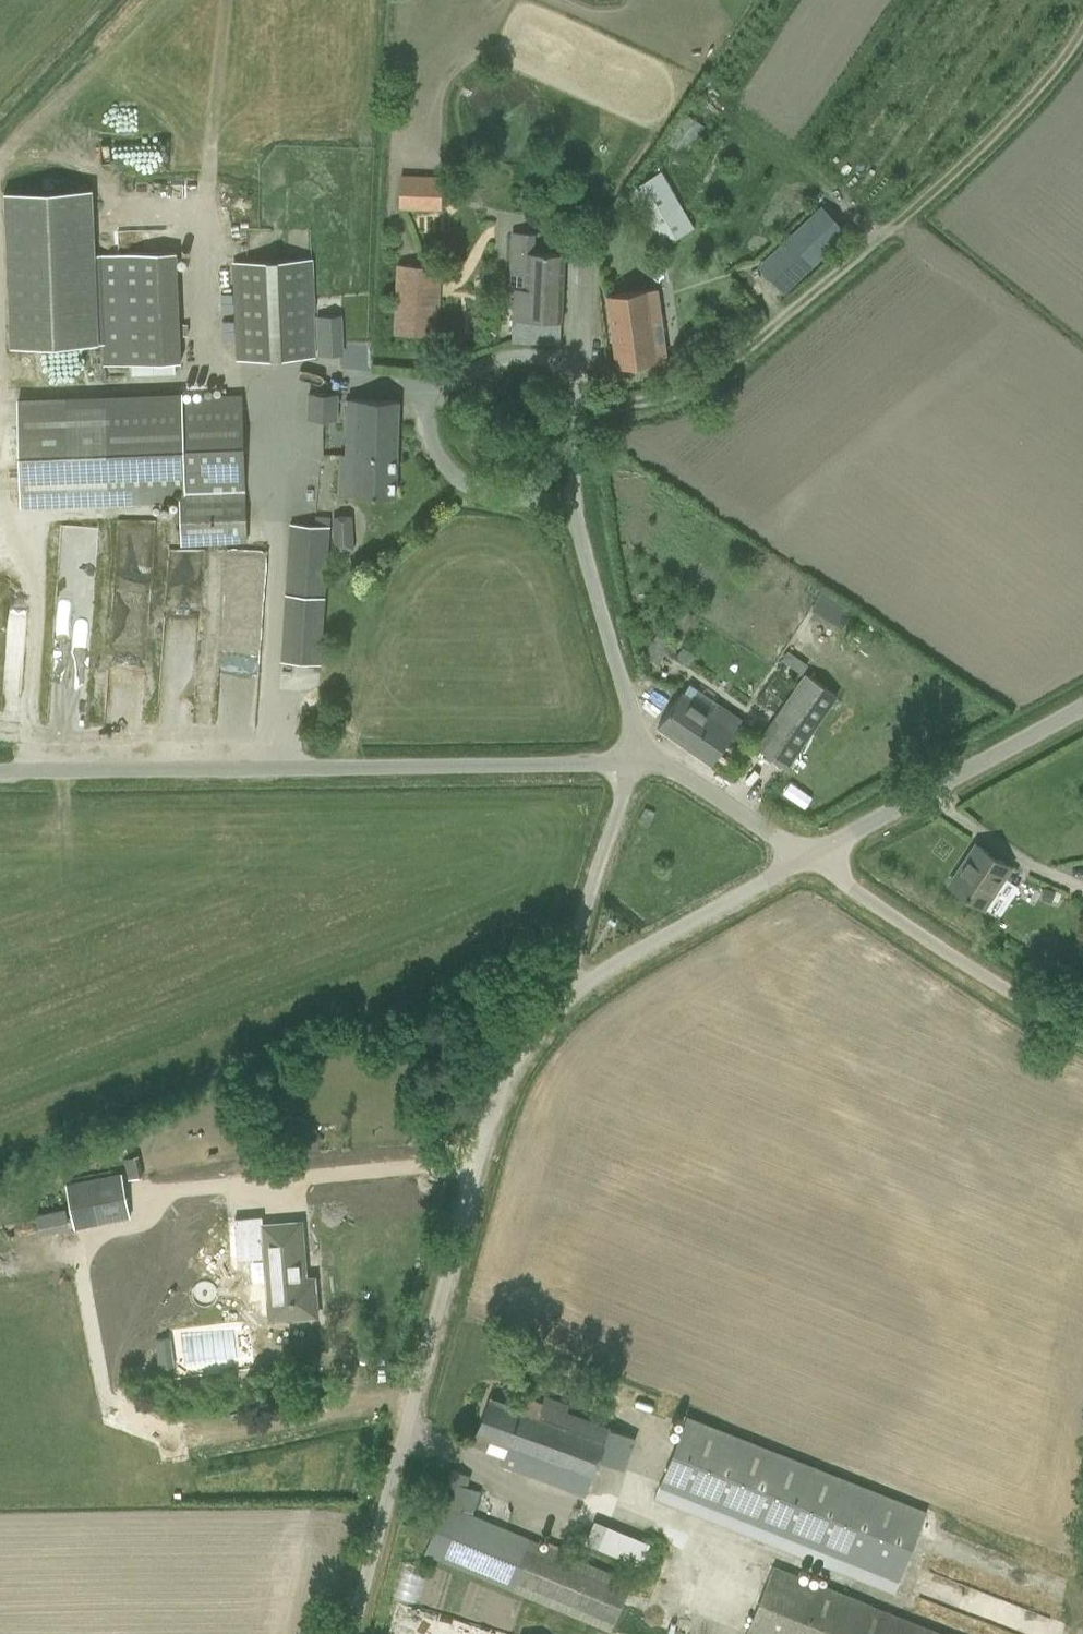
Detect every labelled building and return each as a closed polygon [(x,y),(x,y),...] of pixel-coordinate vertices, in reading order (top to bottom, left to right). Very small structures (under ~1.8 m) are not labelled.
[(665,142),(685,156),(705,126),(685,113),(665,142)] [(661,171),(645,180),(626,191),(660,248),(694,227),(661,171)] [(401,176),(399,207),(440,209),(441,177),(401,176)] [(177,252),(97,256),(94,256),(92,188),(3,191),(9,346),(101,342),(102,365),(182,362),(177,252)] [(822,205),(773,251),(757,266),(782,293),(847,232),(822,205)] [(560,343),(563,253),(533,252),(534,234),(512,233),(509,288),(514,288),(512,341),(560,343)] [(233,262),(238,360),(314,357),(310,258),(233,262)] [(397,264),(395,312),(394,334),(439,336),(442,266),(397,264)] [(657,289),(608,296),(612,327),(611,328),(616,367),(666,361),(657,289)] [(317,331),(335,329),(334,315),(317,316),(317,331)] [(336,419),(336,394),(309,393),(308,418),(336,419)] [(242,394),(17,403),(21,503),(178,497),(180,547),(247,544),(242,394)] [(349,399),(347,454),(340,454),(338,494),(395,496),(398,401),(349,399)] [(287,580),(285,599),(281,660),(320,663),(330,518),(315,517),(314,525),(290,523),(287,580)] [(352,539),(332,540),(333,551),(352,550),(352,539)] [(658,630),(643,652),(658,661),(665,651),(670,655),(678,643),(658,630)] [(5,662),(10,636),(0,634),(0,661),(5,662)] [(681,648),(675,658),(686,665),(692,656),(681,648)] [(97,661),(96,700),(126,701),(128,662),(97,661)] [(806,674),(804,676),(756,746),(787,767),(837,695),(806,674)] [(711,713),(681,692),(657,726),(710,763),(740,719),(718,704),(711,713)] [(627,822),(640,824),(642,809),(630,807),(627,822)] [(1010,867),(975,844),(949,884),(983,907),(1010,867)] [(523,964),(511,960),(507,972),(519,976),(523,964)] [(63,1179),(70,1214),(73,1229),(129,1217),(121,1173),(109,1175),(108,1170),(63,1179)] [(35,1213),(36,1220),(39,1234),(69,1228),(65,1207),(35,1213)] [(225,1257),(252,1256),(250,1212),(224,1213),(225,1257)] [(295,1222),(262,1224),(263,1243),(269,1242),(271,1273),(265,1274),(268,1303),(269,1320),(279,1319),(317,1316),(314,1284),(306,1285),(302,1237),(296,1237),(295,1222)] [(170,1337),(154,1339),(157,1368),(173,1366),(172,1361),(170,1337)] [(500,1465),(520,1473),(582,1497),(598,1458),(625,1468),(635,1440),(568,1413),(571,1407),(545,1397),(542,1404),(526,1398),(521,1411),(488,1398),(471,1444),(503,1457),(500,1465)] [(686,1416),(658,1488),(899,1582),(926,1511),(686,1416)] [(424,1552),(445,1560),(612,1626),(630,1580),(470,1517),(479,1492),(465,1487),(469,1476),(451,1469),(439,1501),(444,1503),(424,1552)] [(594,1519),(584,1544),(640,1567),(650,1543),(594,1519)] [(773,1564),(746,1633),(944,1633),(773,1564)]
